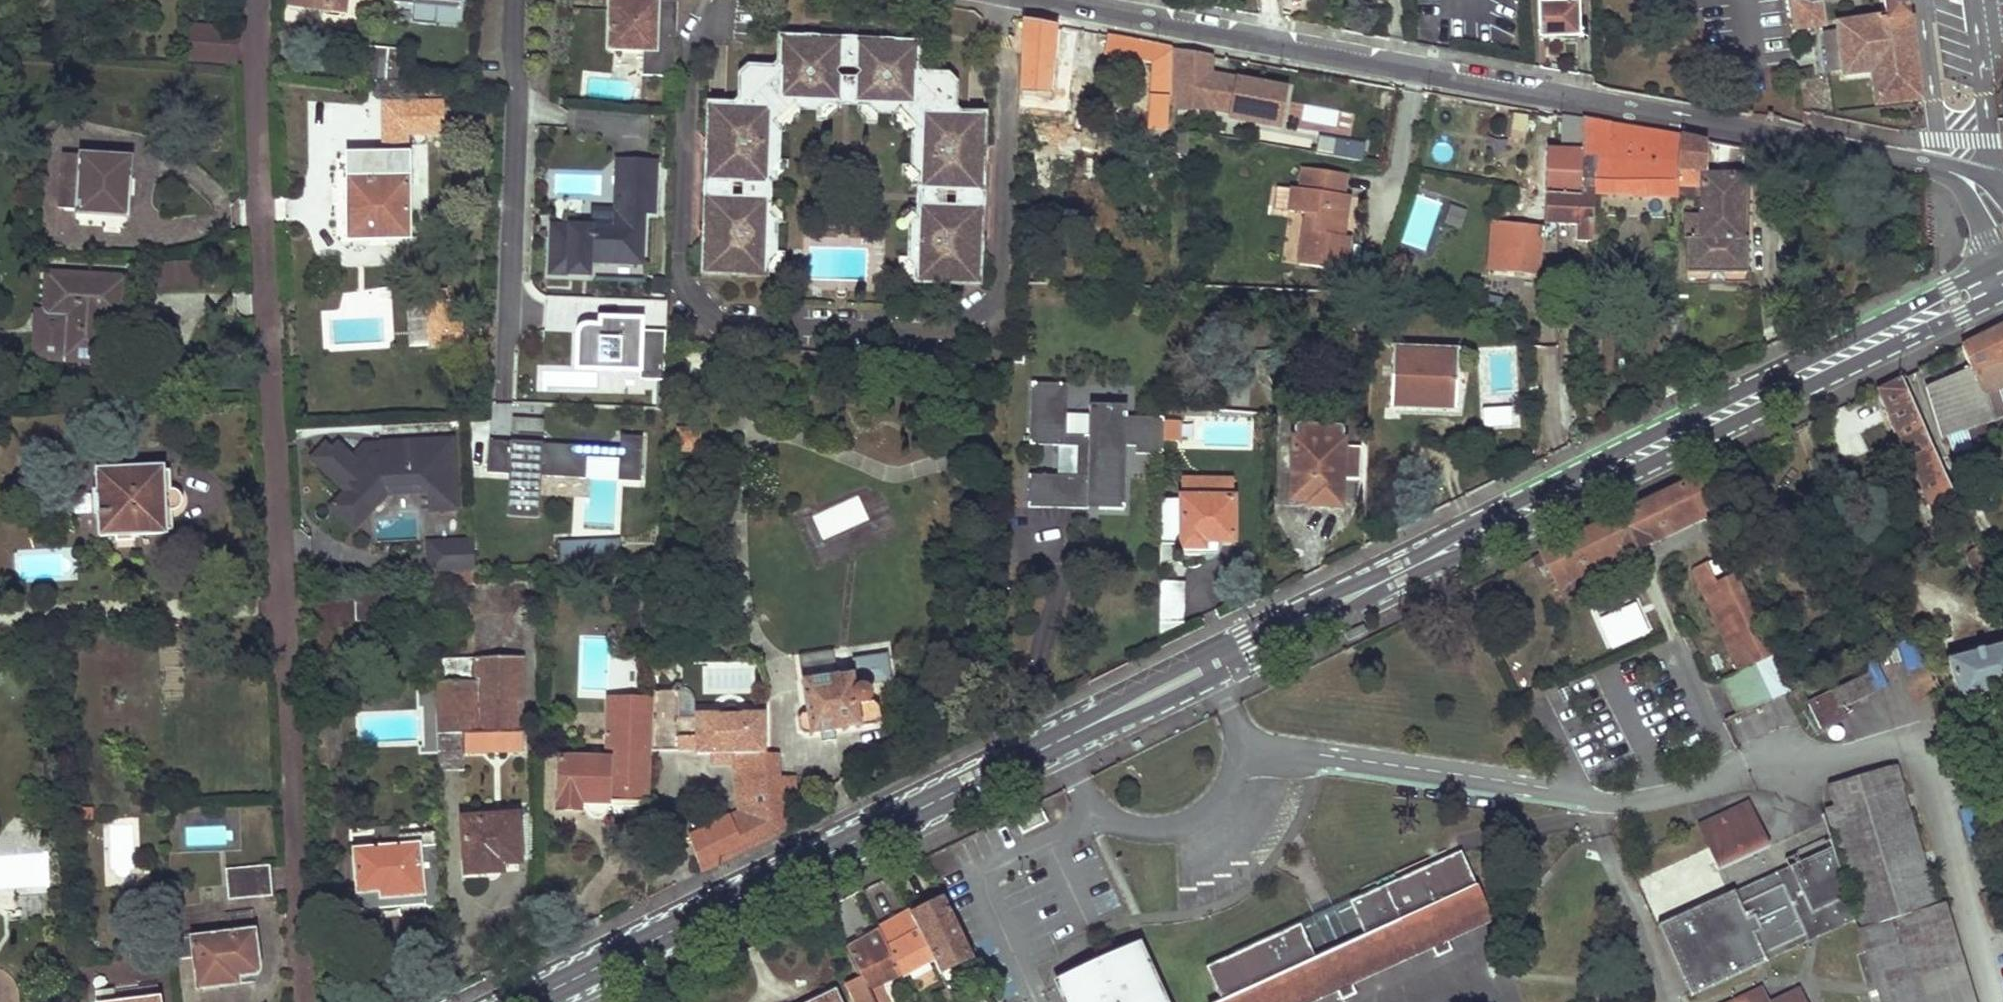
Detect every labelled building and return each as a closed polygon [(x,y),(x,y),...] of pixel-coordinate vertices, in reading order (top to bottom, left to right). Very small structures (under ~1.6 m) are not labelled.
[(291,5),(342,11),(344,0),(292,0),(291,5)] [(394,3),(458,9),(459,0),(395,0),(394,3)] [(633,1),(621,0),(609,0),(609,50),(644,51),(643,75),(675,77),(677,2),(657,1),(657,0),(633,0),(633,1)] [(1540,30),(1540,36),(1577,35),(1576,0),(1539,0),(1540,30)] [(1824,28),(1820,0),(1788,0),(1792,32),(1824,28)] [(1905,0),(1883,0),(1885,19),(1837,25),(1838,31),(1823,33),(1827,71),(1843,69),(1843,74),(1872,70),(1876,103),(1918,98),(1905,0)] [(1022,34),(1022,20),(1019,19),(1014,24),(1013,32),(1022,34)] [(1022,20),(1022,34),(1020,91),(1048,94),(1056,26),(1022,20)] [(238,30),(191,27),(189,59),(236,62),(238,30)] [(1107,35),(1103,56),(1151,63),(1147,131),(1166,132),(1166,104),(1172,104),(1172,97),(1170,95),(1172,49),(1107,35)] [(917,220),(910,227),(910,229),(909,258),(916,266),(916,278),(920,282),(942,283),(948,279),(952,284),(979,285),(980,256),(976,252),(977,239),(980,235),(981,210),(977,206),(978,192),(982,188),(983,164),(979,160),(980,146),(984,143),(985,114),(958,113),(954,109),(956,83),(948,75),(922,75),(918,70),(919,44),(897,43),(893,47),(880,46),(876,42),(856,42),(853,45),(841,45),(839,41),(821,40),(818,44),(804,43),(800,39),(779,39),(778,65),(774,69),(749,68),(740,76),(740,102),(735,106),(709,105),(708,134),(712,138),(712,151),(708,155),(707,179),(710,183),(710,196),(706,200),(705,225),(709,229),(708,243),(704,245),(703,274),(730,275),(735,270),(740,275),(762,276),(766,272),(766,259),(773,253),(775,223),(775,222),(768,215),(768,203),(765,199),(765,185),(769,182),(770,170),(776,161),(776,160),(777,132),(777,130),(770,123),(792,102),(799,110),(801,110),(815,111),(822,103),(834,104),(838,100),(850,100),(854,105),(866,105),(876,113),(890,114),(891,114),(899,107),(921,127),(914,135),(914,137),(912,166),(912,168),(920,174),(919,186),(923,190),(923,204),(918,208),(917,220)] [(406,51),(370,48),(368,80),(404,83),(406,51)] [(1187,115),(1187,100),(1212,100),(1208,56),(1174,49),(1173,95),(1174,97),(1174,104),(1174,115),(1187,115)] [(777,130),(777,132),(784,132),(801,117),(801,110),(799,110),(792,102),(770,123),(777,130)] [(833,112),(834,104),(822,103),(815,111),(815,122),(826,122),(833,112)] [(866,105),(854,105),(854,113),(864,124),(876,124),(876,113),(866,105)] [(891,114),(890,114),(890,120),(907,137),(914,137),(914,135),(921,127),(899,107),(891,114)] [(1513,114),(1509,140),(1523,142),(1527,116),(1513,114)] [(1564,117),(1562,152),(1547,152),(1545,195),(1593,197),(1593,193),(1593,159),(1581,159),(1583,120),(1564,117)] [(1583,120),(1581,159),(1593,159),(1593,193),(1676,196),(1677,188),(1680,136),(1639,129),(1583,120)] [(1317,152),(1362,160),(1365,144),(1320,136),(1317,152)] [(1680,136),(1677,188),(1692,188),(1692,196),(1700,197),(1700,177),(1704,177),(1706,141),(1680,136)] [(1751,149),(1731,146),(1729,176),(1750,176),(1751,149)] [(59,209),(77,210),(77,215),(104,216),(105,210),(121,211),(123,181),(130,182),(131,159),(62,155),(59,209)] [(347,156),(348,201),(352,201),(352,233),(384,232),(384,240),(409,239),(407,155),(347,156)] [(787,160),(776,160),(776,161),(770,170),(769,182),(776,181),(787,172),(787,160)] [(656,163),(617,161),(616,194),(621,194),(620,210),(615,210),(614,229),(592,228),(552,227),(550,275),(590,277),(590,263),(642,264),(644,213),(654,213),(656,163)] [(912,166),(902,166),(901,177),(910,186),(919,186),(920,174),(912,168),(912,166)] [(1303,169),(1300,190),(1292,189),(1289,212),(1306,214),(1298,265),(1344,272),(1348,238),(1343,237),(1348,197),(1342,196),(1345,175),(1303,169)] [(1686,218),(1686,272),(1747,272),(1748,237),(1743,237),(1745,178),(1750,177),(1750,176),(1729,176),(1704,177),(1700,177),(1700,197),(1700,218),(1686,218)] [(130,182),(123,181),(121,211),(105,210),(104,216),(127,218),(130,182)] [(1692,188),(1677,188),(1676,196),(1692,196),(1692,188)] [(1545,195),(1524,193),(1523,224),(1543,227),(1545,195)] [(1493,221),(1488,270),(1535,275),(1539,239),(1544,239),(1558,229),(1558,225),(1576,226),(1576,242),(1592,242),(1593,217),(1593,197),(1545,195),(1543,227),(1523,224),(1506,223),(1496,222),(1493,221)] [(352,201),(348,201),(348,240),(384,240),(384,232),(352,233),(352,201)] [(775,222),(775,223),(785,223),(785,213),(776,203),(768,203),(768,215),(775,222)] [(918,208),(909,207),(900,217),(900,228),(910,229),(910,227),(917,220),(918,208)] [(615,210),(593,209),(592,228),(614,229),(615,210)] [(1506,216),(1497,215),(1496,222),(1506,223),(1506,216)] [(1593,217),(1592,242),(1592,243),(1600,243),(1601,217),(1593,217)] [(784,253),(773,253),(766,259),(766,272),(775,272),(783,264),(784,253)] [(909,258),(899,258),(898,269),(908,278),(916,278),(916,266),(909,258)] [(162,292),(197,292),(197,264),(161,264),(162,292)] [(46,316),(39,315),(36,358),(105,362),(108,306),(122,306),(123,279),(48,275),(46,316)] [(665,279),(654,279),(653,294),(665,295),(665,279)] [(122,306),(108,306),(108,319),(121,320),(122,306)] [(600,319),(599,326),(587,326),(583,327),(579,330),(577,336),(576,370),(640,371),(640,367),(656,368),(658,323),(642,322),(642,320),(600,319)] [(1971,370),(2002,360),(2002,327),(1962,347),(1971,370)] [(1393,348),(1390,408),(1413,409),(1414,404),(1455,406),(1458,351),(1393,348)] [(1942,439),(2001,421),(1997,410),(1991,412),(1988,403),(1996,400),(1993,392),(2002,389),(2002,360),(1971,370),(1926,388),(1942,439)] [(1876,390),(1900,442),(1896,444),(1909,472),(1912,471),(1936,522),(1960,512),(1900,378),(1876,390)] [(1135,454),(1162,454),(1163,418),(1126,417),(1126,406),(1089,405),(1088,436),(1065,436),(1067,384),(1031,383),(1029,445),(1077,446),(1076,476),(1029,475),(1028,507),(1087,509),(1087,498),(1098,498),(1098,509),(1123,510),(1125,445),(1135,446),(1135,454)] [(1186,413),(1184,447),(1251,451),(1253,417),(1186,413)] [(544,422),(512,419),(511,443),(518,443),(519,434),(543,436),(544,422)] [(1163,421),(1163,442),(1181,443),(1182,421),(1163,421)] [(1292,438),(1290,499),(1307,500),(1307,492),(1323,493),(1322,501),(1341,502),(1342,479),(1359,480),(1361,448),(1343,447),(1343,441),(1342,441),(1343,429),(1343,428),(1342,427),(1341,427),(1339,426),(1297,424),(1296,424),(1295,424),(1295,425),(1294,425),(1294,426),(1294,438),(1292,438)] [(511,443),(489,441),(487,473),(585,481),(587,459),(619,462),(618,483),(640,485),(643,440),(621,438),(620,451),(542,445),(543,436),(519,434),(518,443),(511,443)] [(453,439),(382,442),(383,454),(376,454),(365,443),(353,456),(338,442),(332,448),(326,442),(312,458),(320,466),(325,460),(369,501),(384,484),(428,483),(429,510),(456,509),(453,439)] [(325,460),(320,466),(346,490),(331,506),(354,528),(388,492),(428,490),(428,483),(384,484),(369,501),(325,460)] [(94,493),(95,515),(99,515),(100,536),(165,533),(165,531),(164,508),(159,508),(158,494),(163,493),(162,471),(162,468),(97,471),(98,493),(94,493)] [(169,470),(162,471),(163,493),(158,494),(159,508),(164,508),(165,531),(172,531),(171,512),(175,511),(179,509),(181,505),(182,499),(181,495),(178,491),(174,489),(169,488),(169,470)] [(1545,552),(1559,579),(1712,505),(1703,476),(1632,510),(1545,552)] [(1180,480),(1180,502),(1161,501),(1159,544),(1180,545),(1180,549),(1203,549),(1203,542),(1211,542),(1232,542),(1233,481),(1180,480)] [(1306,506),(1340,508),(1341,502),(1322,501),(1323,493),(1307,492),(1307,500),(1306,506)] [(1087,498),(1087,509),(1098,509),(1098,498),(1087,498)] [(428,544),(430,573),(473,570),(472,542),(428,544)] [(559,544),(560,567),(620,564),(619,542),(559,544)] [(1693,568),(1739,667),(1721,675),(1736,708),(1770,693),(1753,658),(1773,648),(1735,568),(1715,578),(1701,549),(1691,553),(1695,562),(1693,565),(1693,568)] [(1983,562),(1988,575),(1997,571),(1991,559),(1983,562)] [(1663,573),(1668,584),(1678,579),(1673,568),(1663,573)] [(430,573),(430,585),(474,583),(473,570),(430,573)] [(1161,581),(1158,624),(1183,626),(1186,583),(1161,581)] [(355,586),(356,622),(387,621),(387,617),(402,616),(401,585),(355,586)] [(1959,702),(2002,689),(2002,645),(1947,660),(1959,702)] [(434,660),(435,689),(438,753),(438,771),(464,772),(463,753),(520,752),(522,657),(434,660)] [(854,687),(889,682),(885,658),(851,663),(852,675),(854,687)] [(1885,708),(1910,695),(1894,662),(1869,674),(1885,708)] [(854,687),(852,675),(836,677),(836,676),(801,682),(806,714),(801,715),(797,720),(799,731),(804,735),(809,734),(809,736),(845,731),(844,730),(860,728),(860,727),(875,725),(880,719),(878,707),(873,702),(871,702),(870,696),(869,694),(867,690),(863,688),(858,689),(855,691),(854,687)] [(1808,703),(1820,728),(1845,716),(1841,709),(1875,692),(1867,675),(1808,703)] [(438,753),(435,689),(419,690),(419,692),(420,701),(424,701),(424,709),(423,710),(424,748),(420,748),(420,754),(438,753)] [(681,693),(656,692),(654,752),(697,753),(697,757),(714,758),(713,768),(733,768),(732,755),(767,754),(766,718),(697,716),(697,720),(680,719),(681,693)] [(654,700),(609,699),(608,761),(560,759),(558,809),(559,811),(560,811),(578,811),(579,811),(579,810),(587,810),(589,814),(592,818),(597,819),(601,819),(605,816),(607,812),(608,808),(608,803),(650,804),(654,700)] [(777,754),(732,755),(733,768),(738,812),(689,837),(701,872),(780,832),(782,831),(777,754)] [(1897,919),(1938,906),(1896,766),(1828,787),(1834,807),(1825,810),(1883,1001),(1922,1001),(1897,919)] [(1038,803),(1012,815),(1022,836),(1048,822),(1038,803)] [(1749,805),(1732,813),(1736,821),(1752,814),(1749,805)] [(1720,828),(1704,836),(1720,871),(1769,849),(1752,814),(1736,821),(1732,813),(1716,820),(1720,828)] [(464,822),(467,873),(490,871),(490,864),(500,863),(518,862),(515,818),(464,822)] [(1720,828),(1716,820),(1700,828),(1704,836),(1720,828)] [(354,851),(359,911),(424,905),(423,896),(439,895),(433,834),(399,837),(400,847),(373,849),(373,844),(355,846),(355,851),(354,851)] [(1461,852),(1434,864),(1438,873),(1465,860),(1461,852)] [(1336,991),(1341,1001),(1356,994),(1352,984),(1432,947),(1436,958),(1451,950),(1447,940),(1492,920),(1465,860),(1438,873),(1434,864),(1348,903),(1364,937),(1314,959),(1301,930),(1211,971),(1224,1000),(1220,1001),(1312,1001),(1336,991)] [(500,863),(490,864),(490,871),(500,871),(500,863)] [(268,867),(226,871),(229,899),(271,896),(268,867)] [(1839,870),(1800,881),(1816,932),(1854,921),(1839,870)] [(1800,881),(1744,898),(1748,911),(1792,898),(1808,952),(1764,966),(1766,972),(1861,943),(1854,921),(1816,932),(1800,881)] [(1743,897),(1675,918),(1698,994),(1766,973),(1764,966),(1808,952),(1792,898),(1748,911),(1743,897)] [(933,960),(937,969),(970,953),(945,900),(912,917),(933,960)] [(1897,919),(1922,1001),(1971,1001),(1942,905),(1938,906),(1897,919)] [(878,930),(901,977),(933,960),(912,917),(909,912),(878,930)] [(1675,918),(1663,921),(1686,997),(1698,994),(1675,918)] [(238,984),(237,977),(252,976),(254,975),(256,975),(258,974),(259,972),(259,970),(258,968),(254,931),(209,937),(208,927),(183,930),(184,940),(175,941),(177,960),(193,958),(197,989),(238,984)] [(881,986),(901,977),(878,930),(846,947),(862,977),(873,1001),(888,1001),(881,986)] [(1138,947),(1058,984),(1066,1001),(1163,1001),(1138,947)] [(970,953),(937,969),(941,975),(974,960),(970,953)] [(853,1001),(873,1001),(862,977),(844,985),(853,1001)] [(835,989),(808,1001),(841,1001),(835,989)] [(1745,996),(1747,1001),(1755,1001),(1765,997),(1761,989),(1745,996)] [(1779,999),(1780,1001),(1810,1001),(1806,990),(1779,999)] [(95,994),(96,1001),(115,1001),(113,991),(95,994)]
